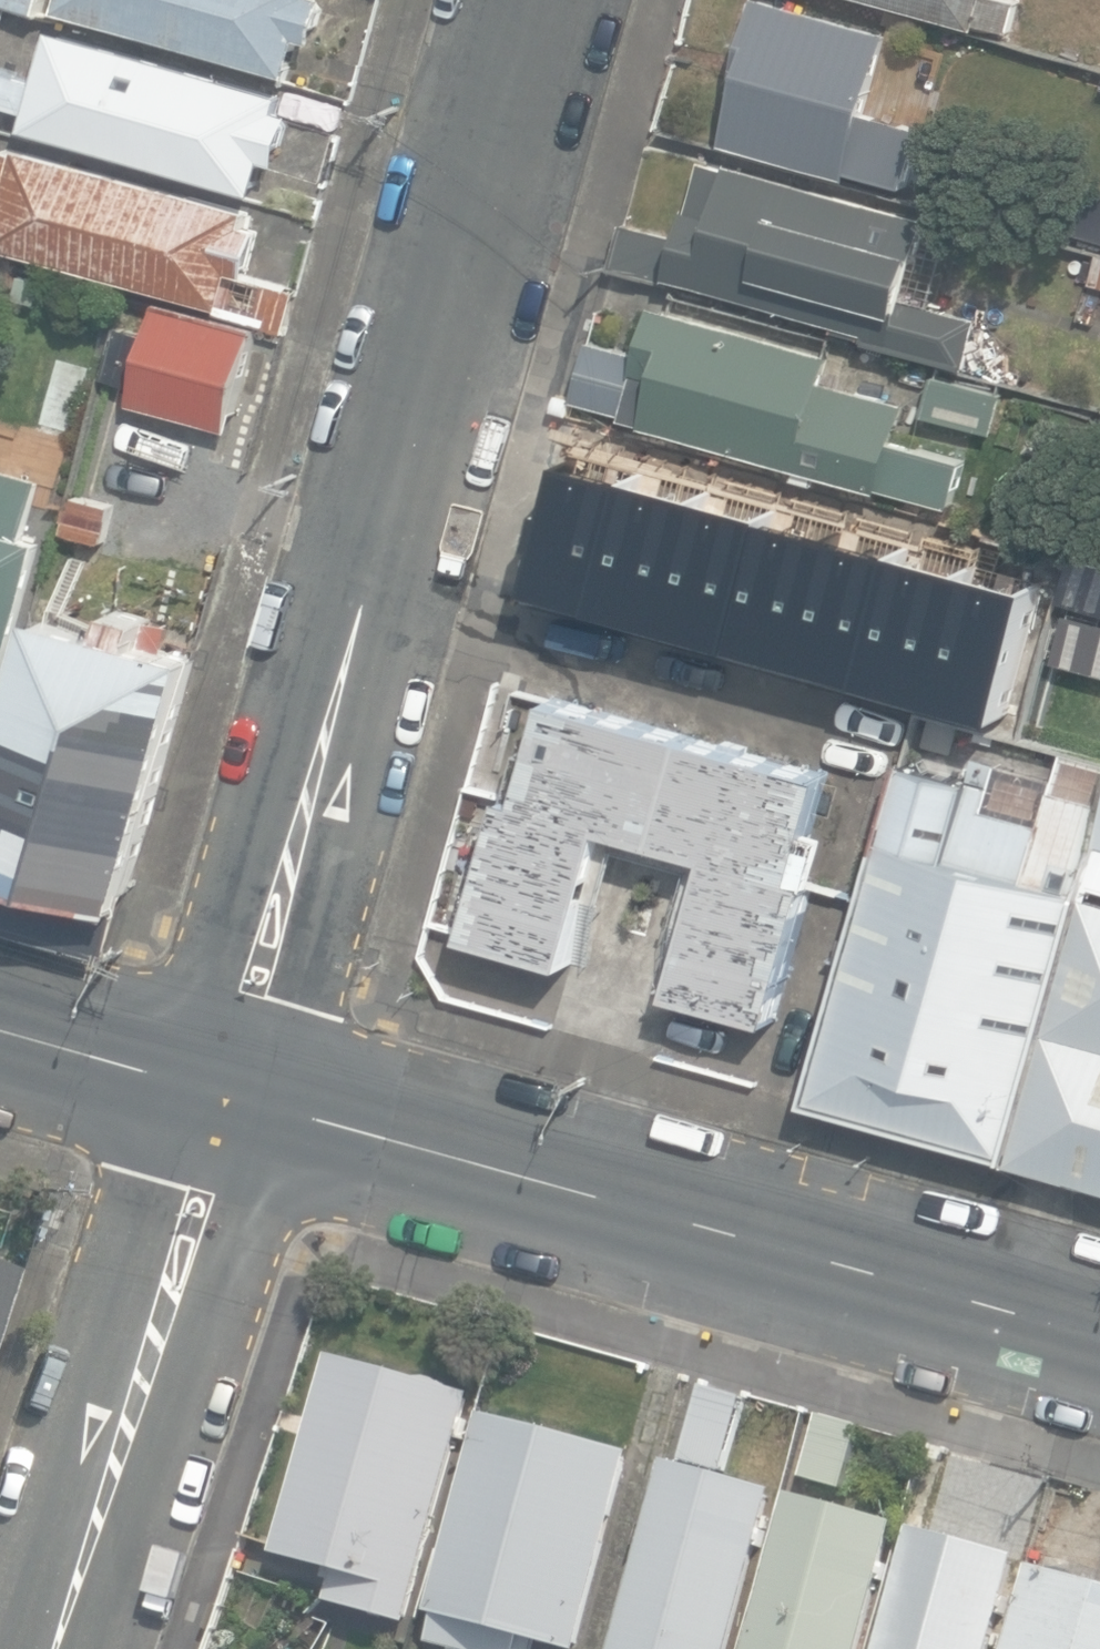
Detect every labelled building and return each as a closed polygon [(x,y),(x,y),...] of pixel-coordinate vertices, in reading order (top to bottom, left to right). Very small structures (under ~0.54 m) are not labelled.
[(41,12),(44,0),(0,0),(0,1),(41,12)] [(61,8),(287,70),(298,33),(316,38),(327,0),(63,0),(61,8)] [(786,0),(755,0),(739,57),(746,58),(722,142),(849,178),(852,170),(908,186),(925,128),(865,111),(888,29),(786,0)] [(978,27),(980,21),(1011,30),(1019,0),(881,0),(978,27)] [(54,27),(26,126),(254,191),(265,155),(279,159),(293,111),(277,106),(282,91),(54,27)] [(33,79),(19,75),(22,64),(4,59),(2,67),(0,67),(0,97),(12,101),(9,110),(22,114),(33,79)] [(251,274),(265,225),(248,220),(252,208),(21,144),(19,150),(5,146),(0,162),(0,192),(8,194),(0,224),(0,244),(219,305),(226,307),(237,270),(251,274)] [(677,237),(666,276),(868,332),(866,337),(964,364),(977,318),(902,297),(925,214),(729,159),(727,165),(703,159),(690,206),(686,204),(677,237)] [(665,280),(666,276),(677,237),(623,222),(611,265),(665,280)] [(226,307),(219,305),(217,311),(285,331),(298,287),(251,274),(237,270),(226,307)] [(258,327),(160,299),(131,401),(230,429),(258,327)] [(654,302),(641,352),(624,412),(622,417),(950,507),(963,460),(895,439),(905,402),(827,380),(835,352),(654,302)] [(574,398),(624,412),(641,352),(591,338),(574,398)] [(1004,393),(936,373),(924,413),(992,432),(1004,393)] [(42,540),(26,536),(44,476),(0,465),(0,696),(42,540)] [(617,569),(603,615),(772,664),(796,581),(843,594),(860,536),(645,474),(632,520),(613,515),(599,564),(617,569)] [(1070,560),(960,532),(940,611),(1022,631),(1029,603),(1057,611),(1070,560)] [(0,748),(0,875),(123,910),(197,657),(165,647),(172,624),(112,607),(106,631),(39,612),(0,748)] [(569,965),(604,828),(709,857),(669,993),(773,1022),(814,881),(797,877),(827,774),(747,752),(749,744),(725,737),(722,745),(548,694),(519,799),(504,795),(465,935),(569,965)] [(904,761),(806,1100),(1008,1157),(1099,826),(1099,800),(1053,786),(1043,823),(986,807),(992,785),(904,761)] [(1008,1157),(1099,1183),(1099,826),(1008,1157)] [(123,910),(0,875),(0,925),(108,957),(123,910)] [(13,1268),(0,1264),(0,1308),(13,1268)] [(329,1599),(410,1622),(473,1391),(450,1385),(445,1380),(440,1377),(431,1374),(418,1376),(332,1352),(274,1551),(329,1566),(326,1575),(335,1578),(329,1599)] [(705,1384),(683,1456),(723,1468),(744,1395),(705,1384)] [(428,1611),(438,1614),(430,1643),(455,1648),(537,1648),(539,1639),(574,1648),(581,1648),(635,1450),(484,1410),(428,1611)] [(862,1423),(820,1411),(801,1475),(843,1487),(862,1423)] [(1018,1554),(973,1542),(995,1461),(945,1447),(923,1528),(913,1525),(879,1648),(992,1648),(1018,1554)] [(777,1487),(667,1456),(614,1648),(733,1648),(777,1487)] [(900,1518),(789,1488),(746,1648),(864,1648),(900,1518)] [(1031,1562),(1007,1648),(1099,1648),(1099,1581),(1031,1562)]
